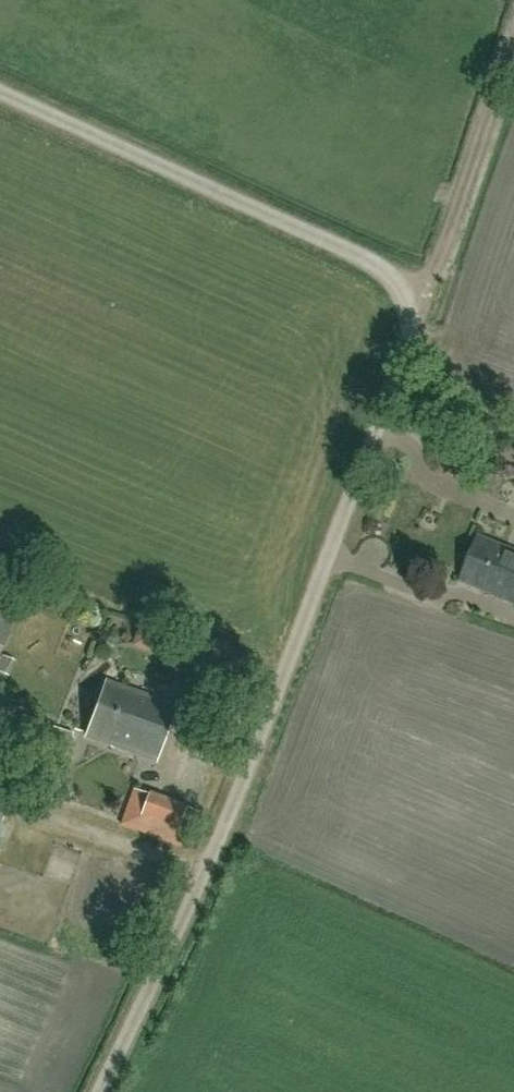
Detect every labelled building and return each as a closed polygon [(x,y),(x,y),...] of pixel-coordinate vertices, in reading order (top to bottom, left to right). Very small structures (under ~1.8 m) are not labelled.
[(491,593),(509,549),(479,537),(461,581),(491,593)] [(491,593),(513,603),(513,551),(509,549),(491,593)] [(18,611),(0,604),(0,656),(18,611)] [(156,761),(176,706),(107,681),(87,736),(156,761)] [(185,848),(198,813),(135,789),(121,825),(185,848)]
